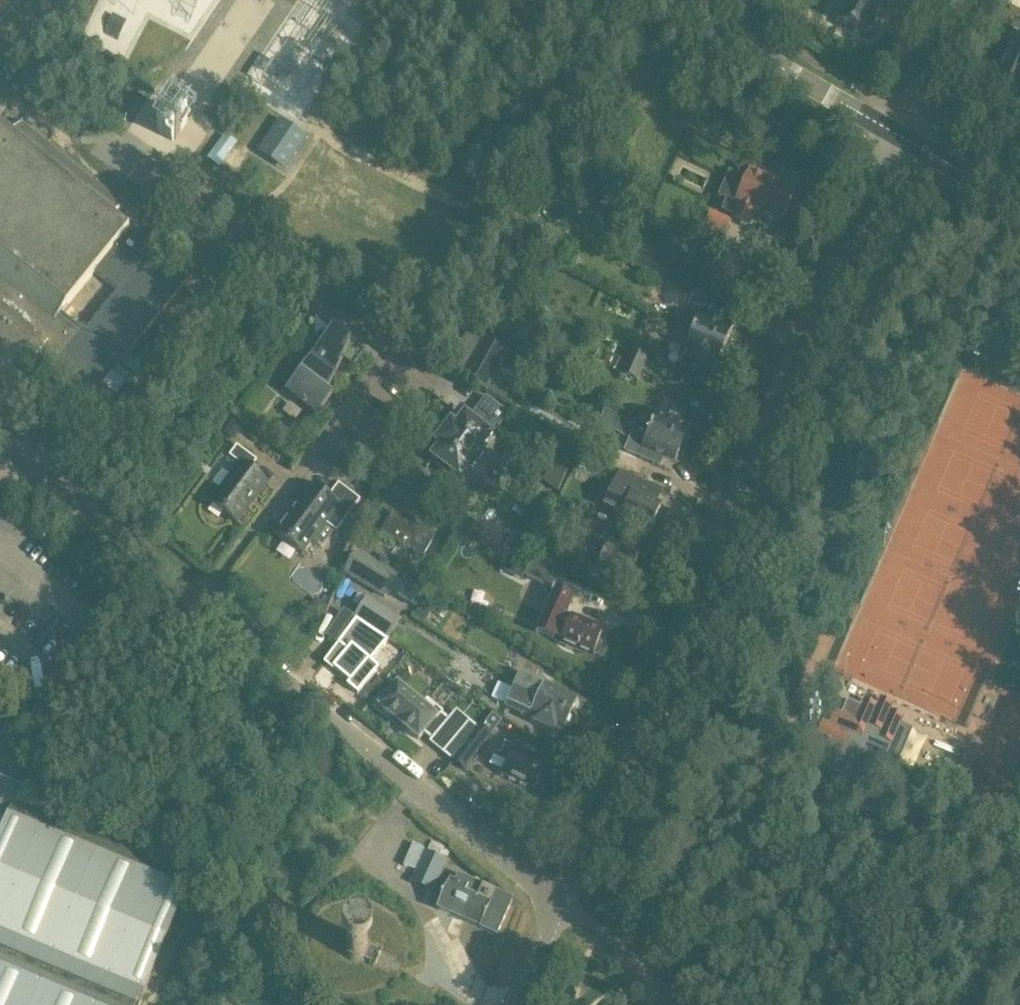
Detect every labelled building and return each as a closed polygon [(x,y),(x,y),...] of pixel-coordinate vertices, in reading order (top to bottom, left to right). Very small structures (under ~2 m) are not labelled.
[(884,5),(880,3),(882,0),(846,0),(837,22),(866,35),(868,30),(872,32),(884,5)] [(980,105),(1004,117),(1010,106),(1019,112),(1019,48),(1016,56),(1007,52),(980,105)] [(262,153),(292,171),(312,137),(282,119),(262,153)] [(21,377),(22,378),(24,375),(29,369),(38,357),(51,367),(83,327),(64,311),(95,273),(123,238),(129,231),(128,230),(127,231),(114,220),(125,206),(124,206),(123,207),(96,185),(97,184),(96,183),(95,185),(49,147),(50,146),(49,145),(48,147),(22,125),(23,124),(22,123),(20,125),(19,127),(13,133),(11,137),(7,134),(0,128),(0,360),(21,377)] [(792,194),(777,187),(780,181),(752,168),(740,194),(738,192),(733,203),(737,205),(732,217),(749,224),(755,210),(780,221),(792,194)] [(725,234),(730,222),(709,214),(705,226),(725,234)] [(717,252),(724,237),(704,228),(698,243),(717,252)] [(51,367),(44,376),(45,376),(46,375),(55,382),(54,383),(55,384),(56,383),(85,406),(74,419),(75,419),(85,408),(140,340),(145,333),(193,274),(192,273),(182,286),(154,263),(155,262),(153,260),(152,261),(133,246),(123,238),(95,273),(119,293),(89,331),(83,327),(51,367)] [(677,259),(658,249),(648,266),(667,277),(677,259)] [(317,417),(366,353),(351,342),(359,325),(320,304),(312,315),(332,330),(285,393),(317,417)] [(697,323),(684,317),(679,328),(729,350),(733,340),(731,336),(732,332),(727,330),(733,316),(708,306),(707,307),(704,306),(697,323)] [(729,350),(679,328),(674,340),(687,345),(680,362),(684,364),(683,366),(707,376),(713,363),(718,365),(720,361),(725,360),(729,350)] [(507,356),(467,334),(447,371),(486,393),(507,356)] [(638,382),(648,359),(630,352),(620,375),(638,382)] [(557,393),(545,388),(542,396),(554,400),(557,393)] [(509,416),(486,398),(477,410),(477,409),(469,420),(465,417),(456,428),(451,424),(437,443),(442,447),(426,468),(427,469),(434,459),(459,478),(468,465),(472,468),(484,452),(480,449),(490,437),(488,435),(496,426),(499,428),(509,416)] [(679,425),(683,415),(673,411),(669,421),(656,416),(654,421),(642,415),(637,426),(686,448),(691,437),(688,434),(690,430),(679,425)] [(222,434),(233,442),(243,429),(232,421),(222,434)] [(682,458),(686,448),(637,426),(632,438),(644,443),(638,458),(660,468),(664,458),(675,463),(677,459),(682,458)] [(237,524),(267,484),(250,471),(257,461),(237,446),(229,457),(240,465),(211,504),(237,524)] [(558,462),(544,482),(558,494),(568,469),(558,462)] [(377,492),(386,479),(372,469),(363,481),(377,492)] [(649,534),(660,509),(635,498),(642,481),(619,472),(604,507),(623,514),(620,521),(649,534)] [(360,501),(339,485),(328,499),(312,488),(276,535),(302,555),(325,524),(337,533),(360,501)] [(423,558),(435,538),(393,513),(381,533),(423,558)] [(591,539),(596,528),(574,519),(570,531),(591,539)] [(638,559),(600,542),(595,552),(588,549),(581,566),(596,572),(596,573),(626,587),(638,559)] [(357,553),(344,575),(384,598),(397,576),(357,553)] [(561,570),(534,557),(524,577),(551,591),(561,570)] [(593,657),(594,655),(597,656),(601,646),(598,645),(603,633),(572,620),(572,621),(565,618),(572,600),(555,593),(538,634),(555,642),(556,640),(562,643),(561,644),(593,657)] [(425,625),(438,604),(427,597),(414,617),(425,625)] [(376,633),(387,615),(367,602),(356,620),(376,633)] [(320,604),(315,604),(309,611),(319,619),(327,609),(320,604)] [(341,658),(328,674),(344,688),(342,691),(352,700),(374,675),(366,667),(382,647),(352,626),(332,650),(341,658)] [(566,694),(521,674),(513,691),(510,690),(513,694),(569,719),(577,701),(565,695),(566,694)] [(563,731),(569,719),(513,694),(510,690),(498,684),(492,699),(506,706),(506,707),(532,719),(530,722),(557,735),(560,729),(563,731)] [(423,708),(398,687),(391,695),(388,692),(379,703),(382,705),(380,708),(419,741),(424,735),(433,742),(431,744),(444,754),(470,723),(457,713),(445,728),(436,721),(442,713),(428,702),(423,708)] [(885,796),(913,730),(847,701),(829,743),(824,741),(813,766),(819,768),(823,759),(836,765),(832,774),(885,796)] [(492,714),(487,721),(497,728),(502,721),(492,714)] [(465,770),(492,736),(481,727),(454,762),(465,770)] [(513,748),(505,745),(501,755),(509,759),(502,774),(535,789),(536,787),(540,786),(543,779),(541,775),(543,771),(539,769),(543,760),(514,746),(513,748)] [(193,878),(179,872),(180,870),(178,869),(177,871),(161,864),(161,862),(159,862),(159,863),(142,856),(143,854),(141,854),(140,856),(124,849),(124,847),(123,846),(122,848),(105,841),(106,839),(104,838),(103,840),(87,833),(88,831),(86,831),(85,833),(68,826),(69,823),(67,823),(66,825),(50,818),(51,816),(49,815),(48,817),(32,810),(32,808),(31,807),(30,809),(27,808),(34,793),(12,783),(7,770),(0,773),(0,1004),(140,1004),(193,878)] [(412,845),(403,867),(414,872),(424,850),(412,845)] [(447,863),(424,852),(411,883),(434,893),(447,863)] [(513,900),(459,876),(455,883),(450,881),(437,910),(497,936),(513,900)] [(375,964),(381,953),(370,949),(370,947),(369,943),(366,938),(361,936),(357,935),(353,935),(350,936),(346,939),(344,941),(343,944),(342,947),(342,951),(343,954),(345,958),(348,961),(352,962),(356,963),(359,963),(362,962),(365,960),(375,964)] [(211,1004),(233,1004),(235,1000),(216,992),(211,1004)]
